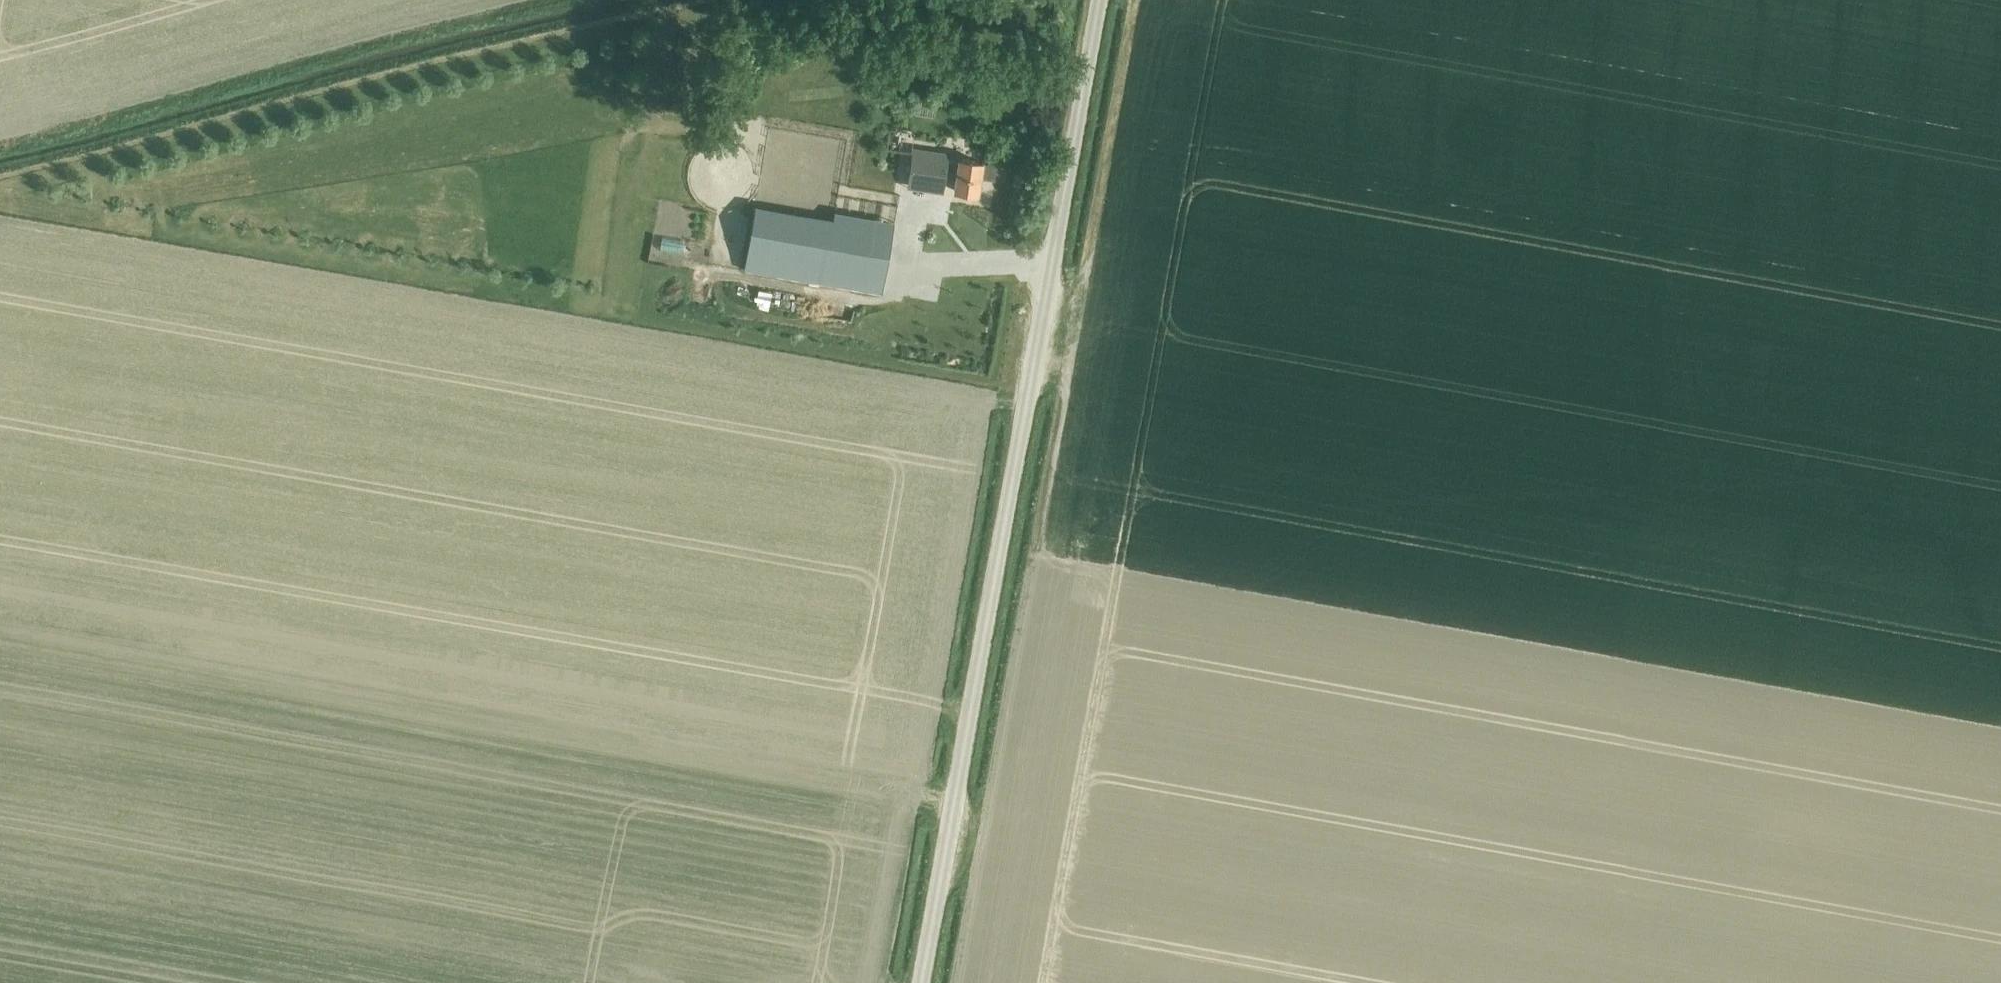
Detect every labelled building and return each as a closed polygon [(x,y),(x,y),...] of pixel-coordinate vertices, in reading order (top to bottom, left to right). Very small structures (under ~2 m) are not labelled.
[(912,152),(907,183),(943,189),(944,178),(955,179),(953,190),(978,194),(980,178),(994,180),(996,165),(958,159),(958,161),(958,162),(947,160),(947,158),(912,152)] [(881,293),(892,230),(832,219),(754,205),(742,268),(821,282),(881,293)]
